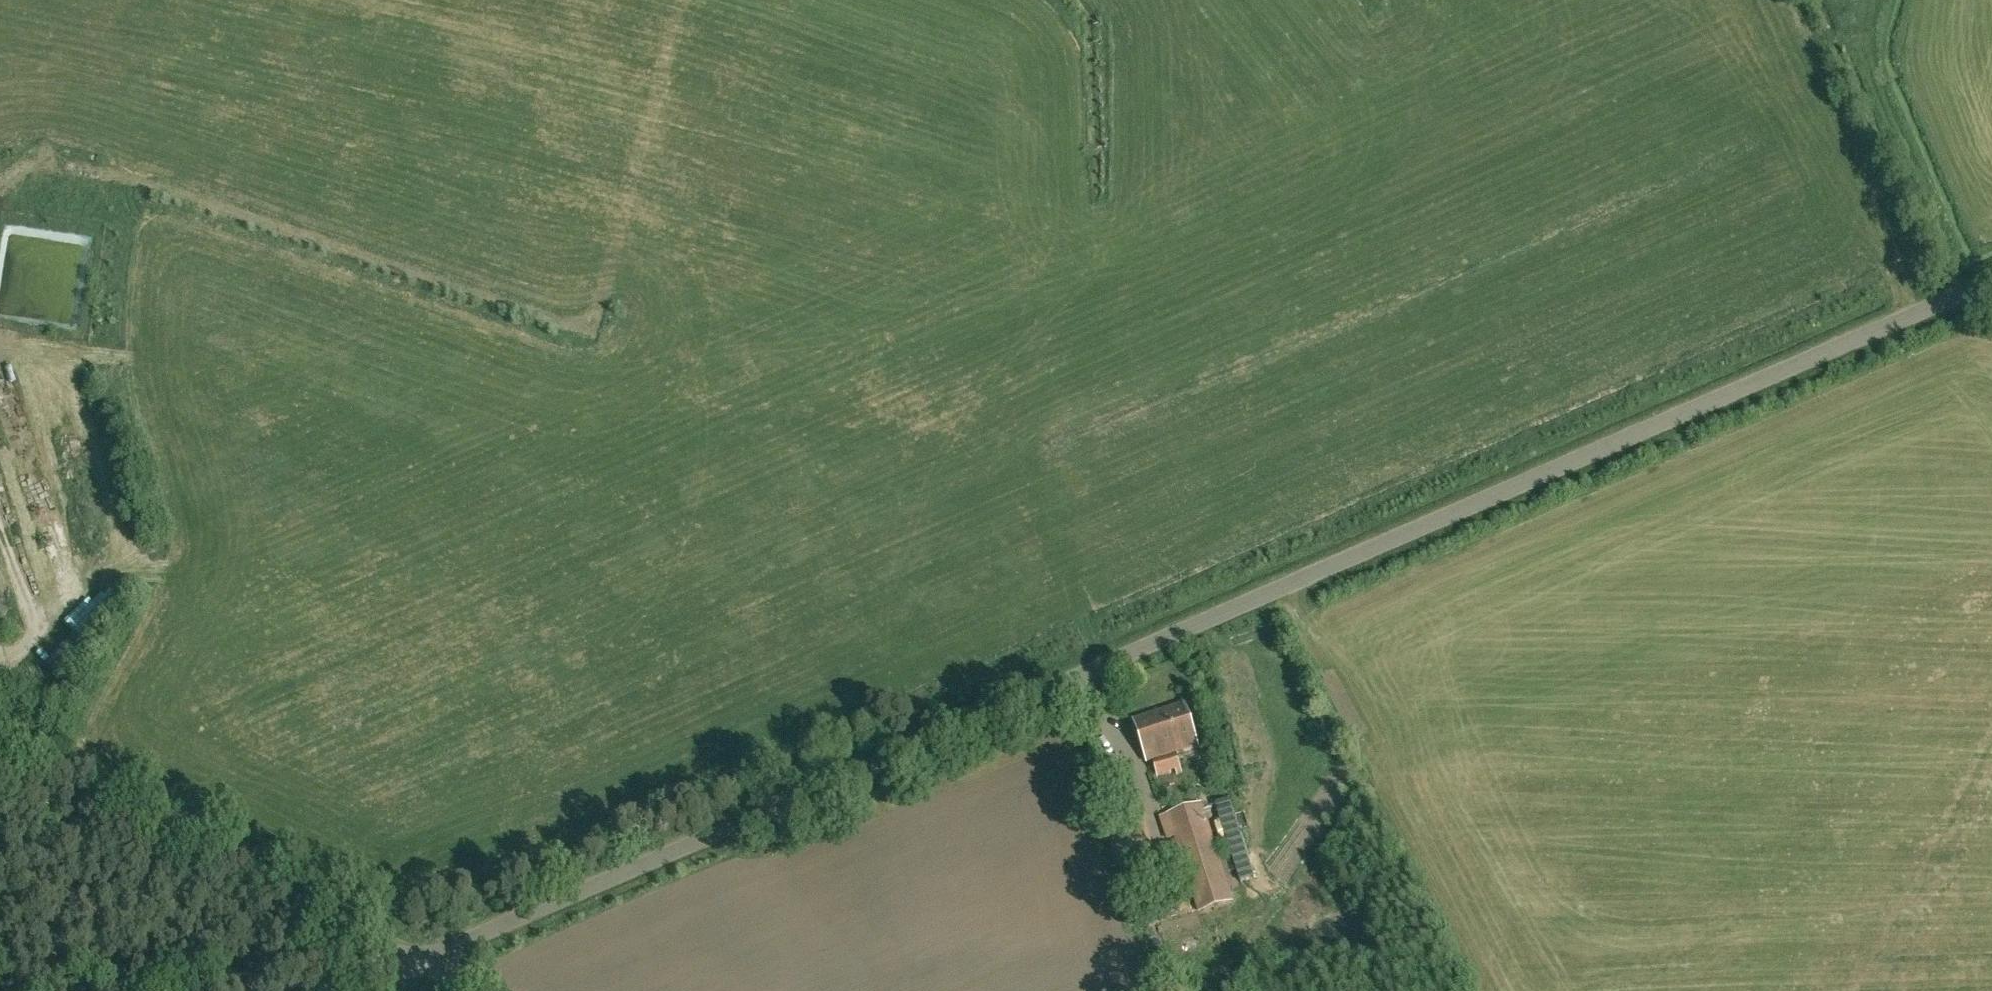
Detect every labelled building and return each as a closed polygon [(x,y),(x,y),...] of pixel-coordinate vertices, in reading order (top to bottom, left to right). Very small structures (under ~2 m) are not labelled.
[(1148,762),(1198,746),(1184,704),(1135,720),(1148,762)] [(1164,779),(1192,773),(1189,758),(1161,764),(1164,779)] [(1240,882),(1255,877),(1230,799),(1216,804),(1240,882)] [(1198,912),(1231,902),(1201,805),(1168,816),(1198,912)]
